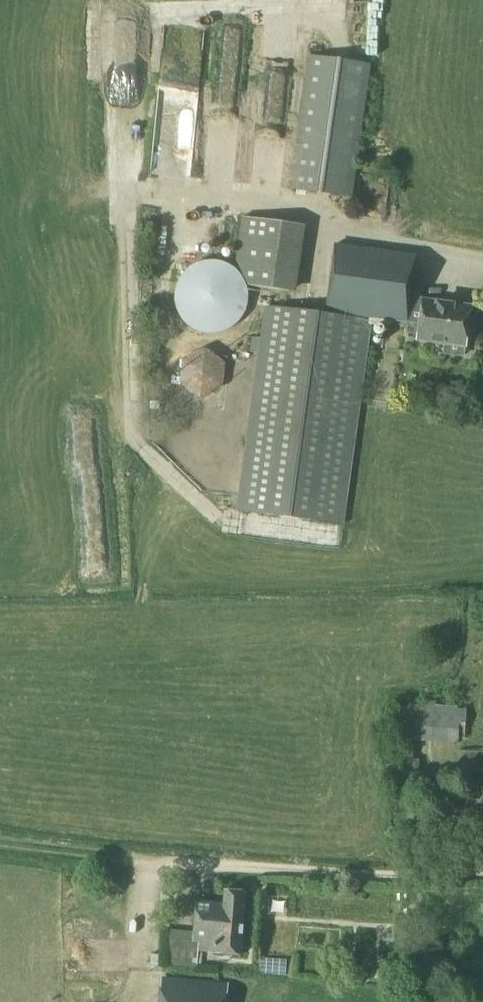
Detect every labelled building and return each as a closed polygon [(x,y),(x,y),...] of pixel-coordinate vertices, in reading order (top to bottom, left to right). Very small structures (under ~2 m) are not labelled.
[(374,67),(386,66),(385,11),(374,11),(374,67)] [(226,91),(253,91),(255,23),(227,23),(226,91)] [(323,195),(350,198),(369,67),(337,62),(310,58),(291,190),(323,195)] [(197,133),(193,63),(176,63),(179,134),(197,133)] [(237,262),(249,287),(290,292),(299,225),(243,218),(237,262)] [(327,312),(409,323),(407,337),(417,338),(417,339),(446,343),(444,354),(465,357),(467,346),(464,345),(469,309),(409,301),(415,257),(336,246),(327,312)] [(185,301),(186,308),(188,314),(194,321),(201,326),(208,329),(215,330),(224,328),(232,325),(239,319),(243,313),(245,307),(245,303),(246,296),(243,289),(240,281),(234,276),(226,272),(220,270),(212,270),(205,272),(198,276),(192,281),(188,286),(186,294),(185,301)] [(266,307),(237,511),(341,525),(358,405),(369,321),(313,314),(266,307)] [(180,384),(200,398),(222,387),(224,363),(204,349),(182,359),(180,384)] [(396,740),(414,741),(458,744),(459,731),(466,731),(466,711),(398,705),(396,740)] [(445,751),(429,750),(428,766),(444,766),(445,751)] [(482,784),(482,753),(459,752),(458,784),(482,784)] [(169,965),(198,967),(200,943),(217,944),(217,953),(242,955),(247,893),(225,892),(224,905),(198,903),(195,932),(171,930),(169,965)] [(380,970),(378,984),(387,985),(389,971),(380,970)] [(227,985),(163,979),(161,1001),(226,1001),(227,985)]
